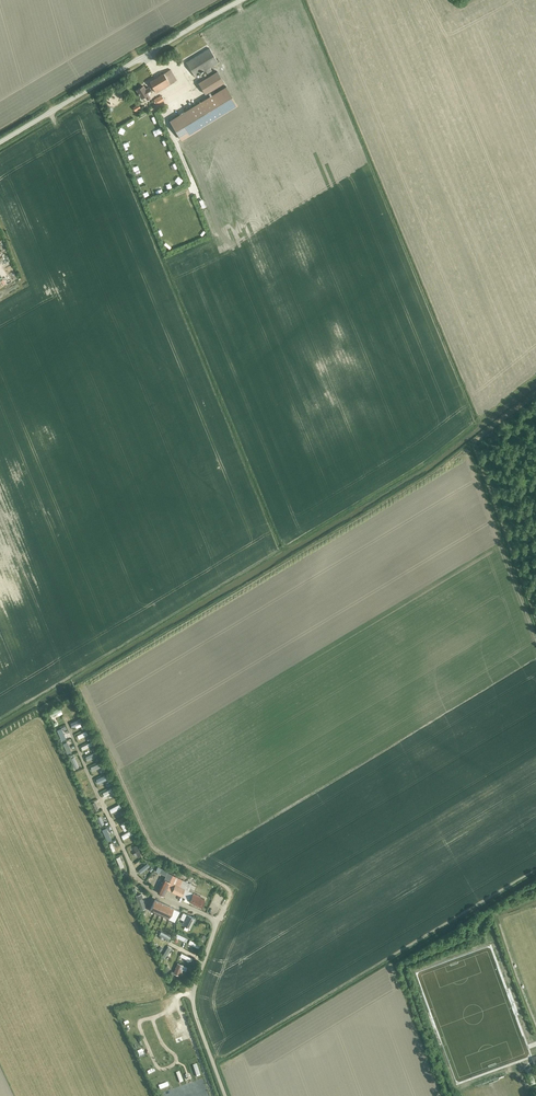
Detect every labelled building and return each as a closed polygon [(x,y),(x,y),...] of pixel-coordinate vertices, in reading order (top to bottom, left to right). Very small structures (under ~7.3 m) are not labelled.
[(207,73),(212,70),(210,67),(218,62),(209,48),(186,62),(194,76),(205,70),(207,73)] [(149,81),(156,92),(177,80),(170,69),(149,81)] [(198,82),(205,93),(224,82),(217,71),(198,82)] [(148,87),(145,89),(143,86),(136,90),(141,97),(144,95),(147,99),(149,98),(148,95),(152,92),(148,87)] [(171,118),(182,138),(238,105),(226,86),(171,118)] [(153,99),(156,104),(164,99),(161,95),(153,99)] [(59,706),(49,712),(51,715),(61,710),(59,706)] [(80,718),(70,722),(72,726),(82,722),(80,718)] [(60,728),(56,730),(61,741),(65,739),(60,728)] [(96,751),(86,756),(87,759),(97,755),(96,751)] [(73,756),(70,757),(74,768),(78,766),(73,756)] [(106,774),(96,779),(98,783),(108,778),(106,774)] [(95,801),(90,803),(94,811),(99,809),(95,801)] [(119,803),(109,809),(111,813),(121,807),(119,803)] [(132,829),(121,835),(123,839),(134,833),(132,829)] [(145,864),(137,870),(140,873),(147,867),(145,864)] [(200,895),(188,890),(191,884),(167,873),(167,871),(161,868),(159,872),(165,875),(158,892),(164,895),(167,889),(185,897),(183,901),(188,903),(189,901),(201,906),(204,899),(199,896),(200,895)] [(141,893),(135,895),(140,910),(145,908),(141,893)] [(150,909),(174,921),(180,910),(155,899),(150,909)] [(193,921),(194,922),(196,919),(194,919),(195,918),(183,912),(180,918),(184,920),(182,923),(190,927),(193,921)] [(200,944),(190,939),(188,942),(199,947),(200,944)] [(171,948),(168,946),(162,956),(165,958),(171,948)] [(178,962),(173,972),(179,975),(181,969),(182,970),(182,969),(186,970),(187,966),(178,962)]
